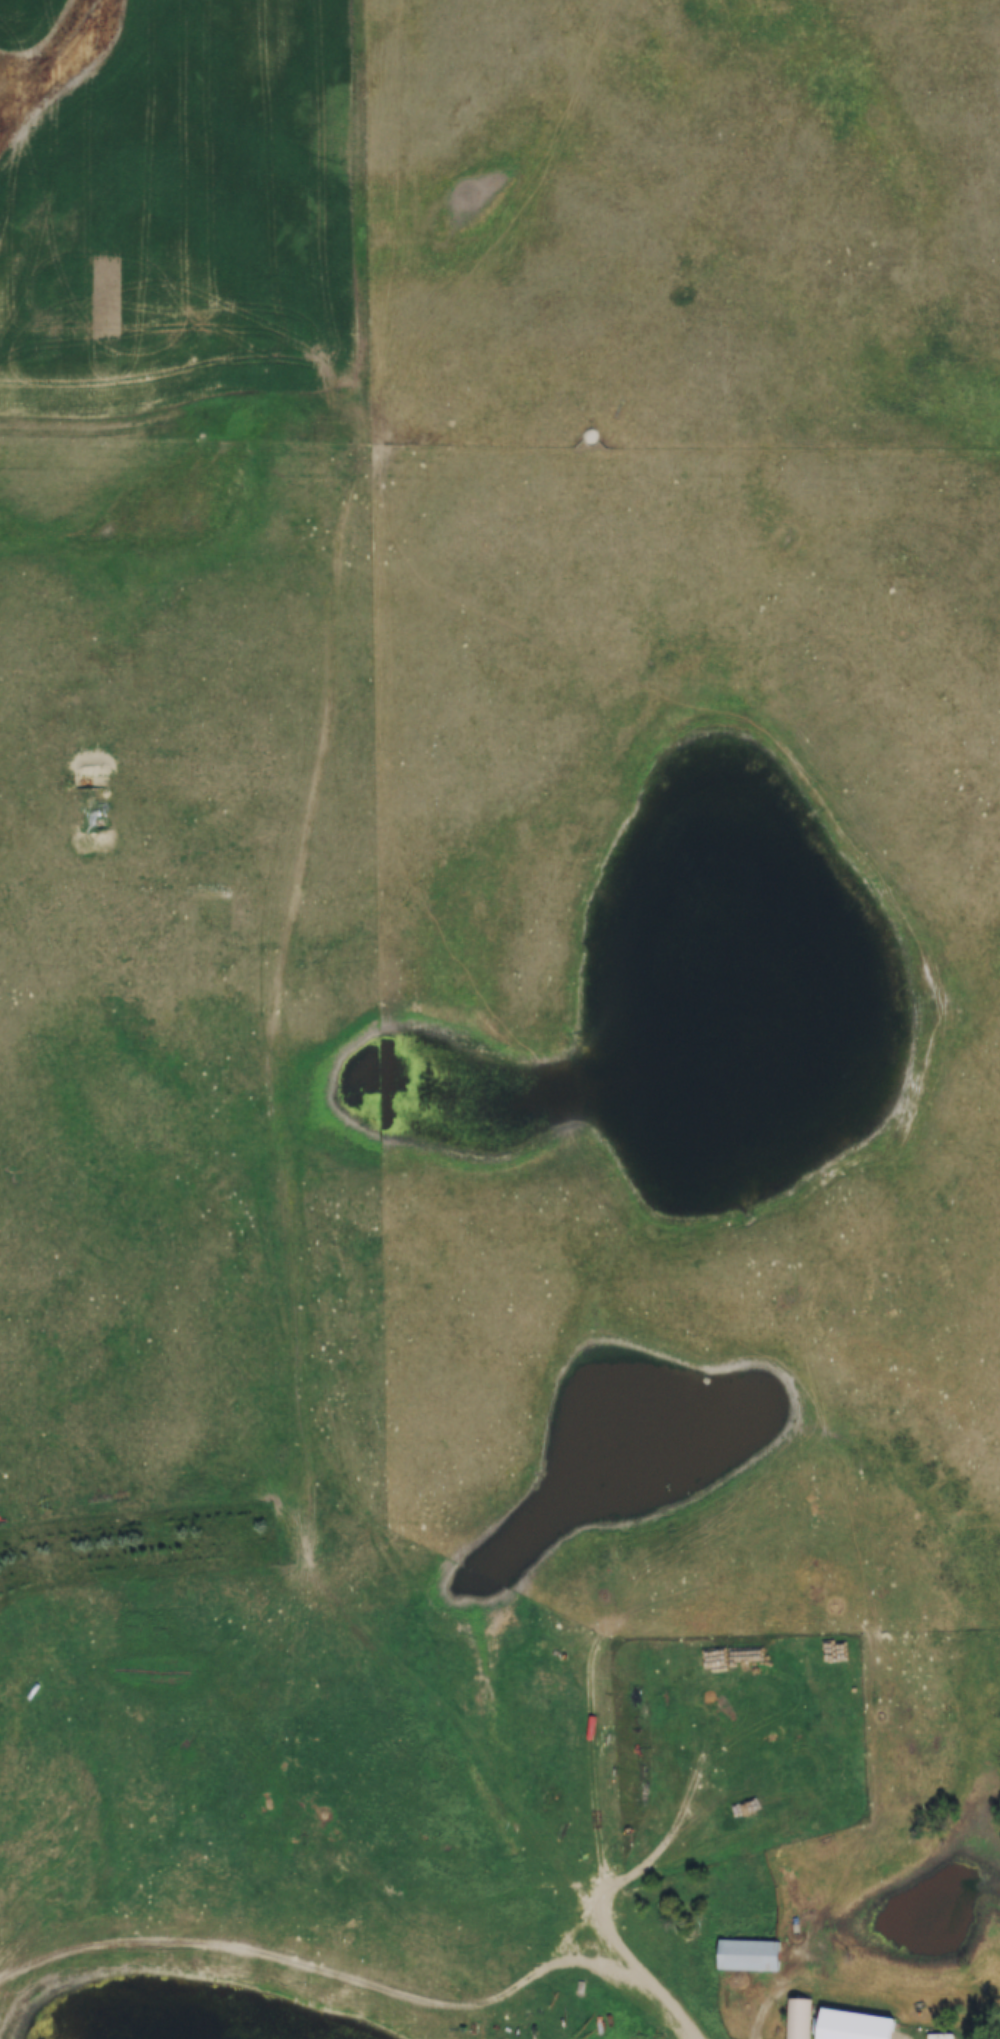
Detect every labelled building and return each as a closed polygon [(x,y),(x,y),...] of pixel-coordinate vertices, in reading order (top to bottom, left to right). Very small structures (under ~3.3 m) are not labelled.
[(710,1970),(772,1971),(773,1941),(711,1940),(710,1970)] [(884,2018),(828,2011),(824,2038),(881,2038),(884,2018)]
